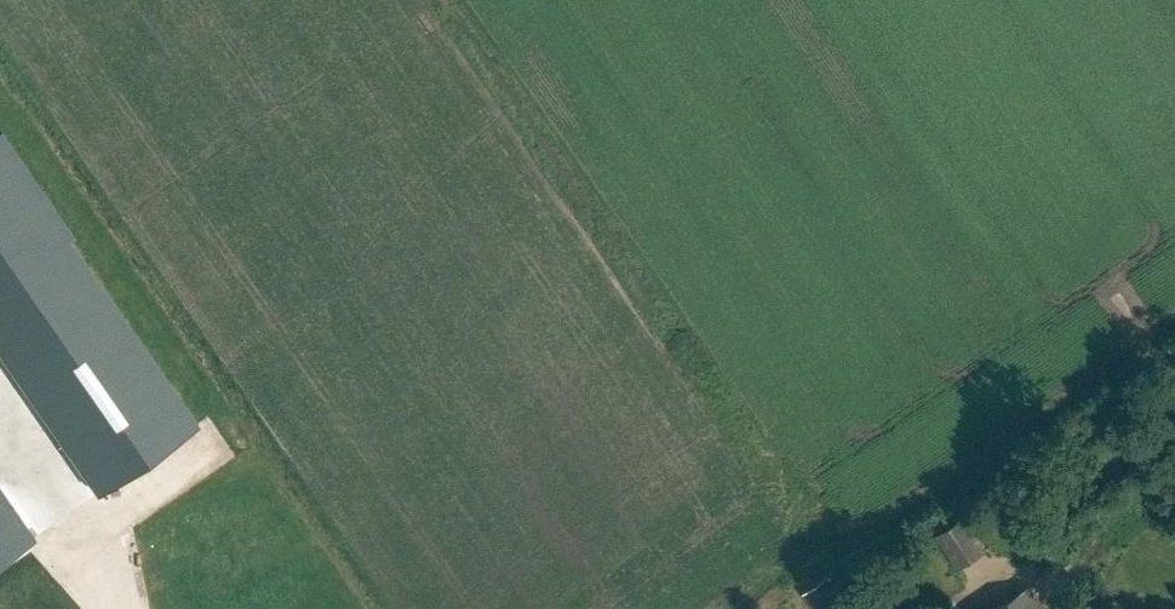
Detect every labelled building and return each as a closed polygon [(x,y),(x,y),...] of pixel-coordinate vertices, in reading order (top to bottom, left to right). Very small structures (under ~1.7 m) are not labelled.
[(97,494),(198,424),(69,238),(0,139),(0,353),(97,494)] [(988,548),(965,515),(936,535),(958,568),(988,548)] [(803,593),(815,608),(856,608),(831,573),(803,593)] [(1029,586),(996,608),(1045,608),(1029,586)]
